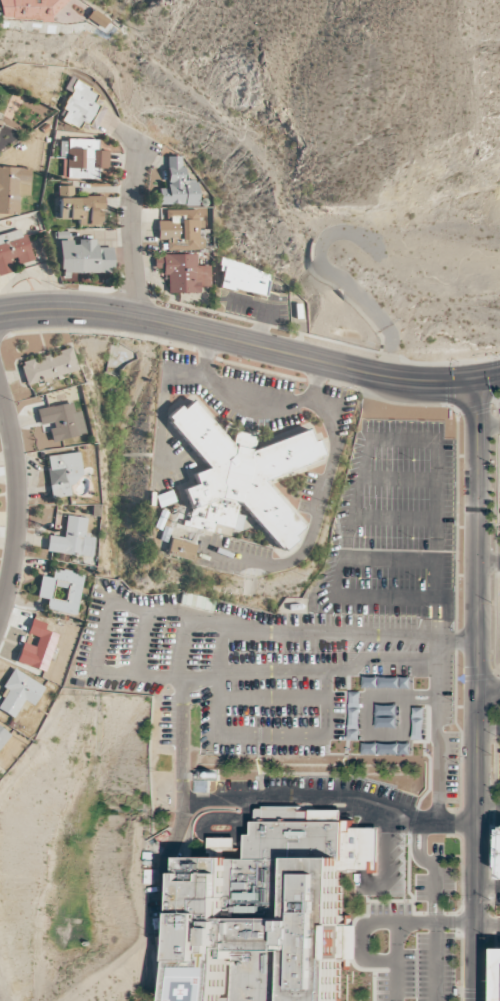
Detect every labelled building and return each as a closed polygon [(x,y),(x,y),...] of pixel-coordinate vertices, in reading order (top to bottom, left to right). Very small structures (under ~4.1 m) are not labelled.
[(51,20),(51,9),(66,10),(66,0),(0,0),(0,19),(51,20)] [(86,18),(102,28),(108,19),(92,9),(86,18)] [(80,125),(78,128),(71,124),(70,126),(60,121),(63,116),(59,115),(72,92),(65,88),(72,74),(90,84),(89,85),(92,87),(91,90),(99,94),(97,98),(102,101),(100,104),(107,107),(94,130),(87,126),(86,128),(80,125)] [(97,179),(97,168),(108,168),(108,150),(98,150),(98,139),(60,139),(59,159),(63,159),(63,178),(97,179)] [(159,205),(198,204),(197,180),(184,180),(184,156),(167,156),(168,188),(159,188),(159,205)] [(18,214),(18,195),(29,195),(30,168),(0,166),(0,213),(18,214)] [(59,219),(78,219),(78,225),(103,224),(103,196),(74,197),(74,185),(59,186),(59,219)] [(167,250),(205,249),(204,219),(198,219),(198,209),(166,210),(166,220),(158,220),(158,239),(167,239),(167,250)] [(25,229),(0,234),(0,274),(12,272),(9,259),(19,257),(20,263),(31,261),(25,229)] [(113,247),(97,247),(97,239),(79,239),(79,241),(59,241),(59,272),(113,272),(113,247)] [(197,254),(154,255),(155,268),(166,268),(167,293),(200,292),(200,287),(211,287),(210,265),(197,266),(197,254)] [(271,270),(221,260),(219,270),(223,271),(220,287),(266,296),(271,270)] [(78,370),(71,347),(58,350),(59,352),(20,363),(26,385),(78,370)] [(235,448),(235,446),(251,449),(250,452),(309,430),(313,442),(318,440),(323,454),(322,456),(318,457),(319,459),(263,481),(303,527),(293,536),(297,539),(284,550),(281,546),(279,548),(239,502),(221,498),(192,509),(185,489),(197,484),(194,474),(209,467),(169,422),(171,420),(168,417),(180,406),(183,409),(193,401),(235,448)] [(38,409),(42,431),(49,429),(52,441),(85,434),(80,410),(74,412),(72,402),(38,409)] [(47,455),(51,498),(70,496),(69,484),(82,483),(79,452),(47,455)] [(86,517),(67,515),(64,537),(48,535),(46,551),(91,556),(93,535),(85,534),(86,517)] [(166,554),(192,561),(196,545),(170,538),(166,554)] [(41,575),(37,597),(47,599),(45,609),(76,614),(83,574),(54,568),(52,578),(41,575)] [(57,634),(44,630),(46,623),(32,618),(27,633),(38,636),(35,646),(22,642),(16,662),(46,671),(57,634)] [(24,700),(34,705),(44,686),(15,670),(0,696),(0,710),(14,718),(24,700)] [(364,687),(412,687),(412,677),(364,676),(364,687)] [(361,691),(350,692),(351,740),(362,739),(361,691)] [(398,705),(377,705),(377,716),(377,726),(398,727),(398,705)] [(0,727),(0,746),(9,732),(0,727)] [(415,728),(414,739),(423,739),(424,728),(415,728)] [(343,960),(350,960),(350,958),(361,958),(361,924),(343,924),(343,871),(353,871),(353,869),(380,869),(380,827),(353,827),(353,819),(344,819),(344,809),(301,809),(301,805),(265,805),(265,807),(257,807),(257,834),(251,834),(251,858),(233,858),(233,856),(187,856),(187,1000),(342,1000),(343,960)]
